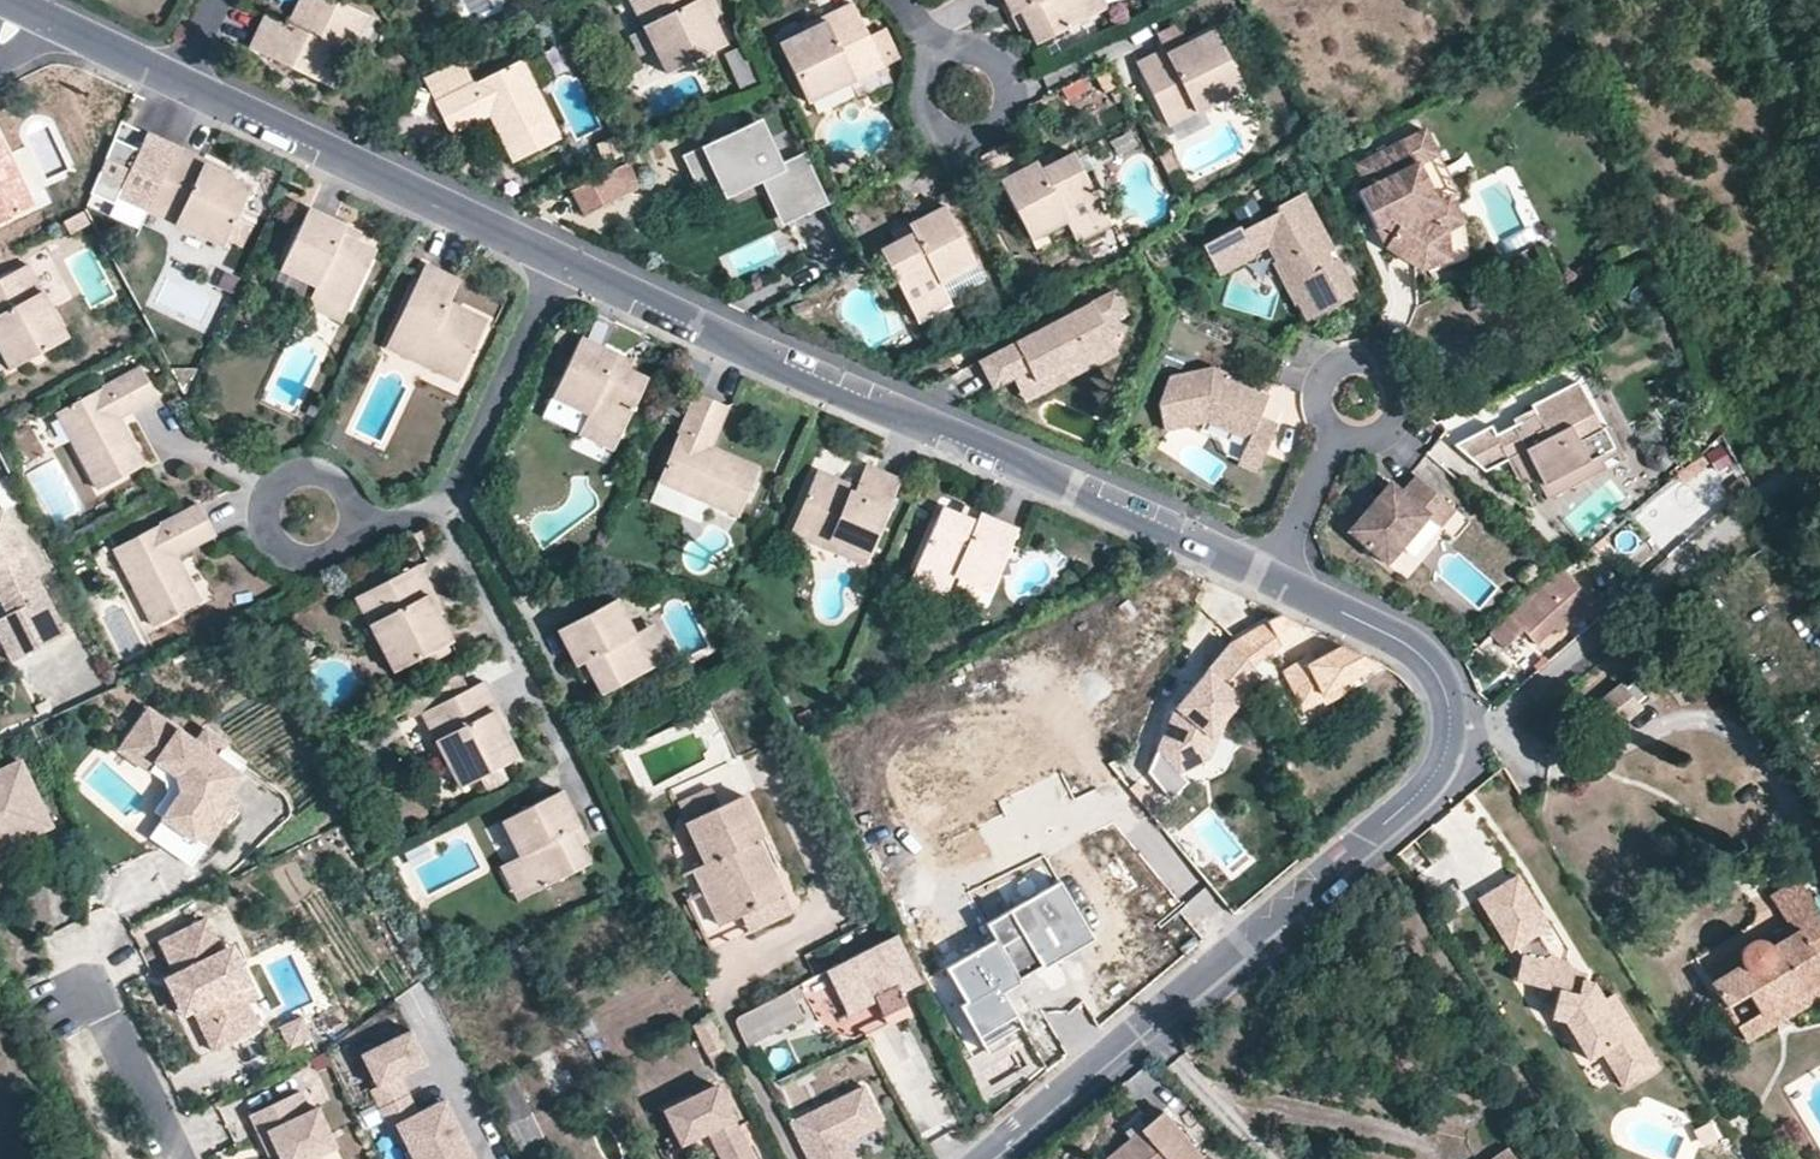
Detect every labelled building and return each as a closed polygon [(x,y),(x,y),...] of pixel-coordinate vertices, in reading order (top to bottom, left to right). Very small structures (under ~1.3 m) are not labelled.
[(287,26),(265,16),(248,50),(330,90),(349,51),(340,47),(356,13),(330,0),(300,0),(287,26)] [(666,73),(720,47),(707,21),(697,1),(700,0),(629,0),(666,73)] [(697,1),(707,21),(714,18),(706,0),(700,0),(697,1)] [(1012,15),(1019,11),(1025,23),(1035,42),(1092,13),(1091,11),(1086,0),(1005,0),(1012,15)] [(1091,11),(1092,13),(1104,8),(1100,0),(1086,0),(1091,11)] [(780,47),(806,102),(884,65),(854,3),(823,19),(827,25),(809,34),(780,47)] [(1019,11),(1012,15),(1018,27),(1025,23),(1019,11)] [(366,18),(356,13),(340,47),(349,51),(366,18)] [(827,25),(823,19),(806,28),(809,34),(827,25)] [(1137,59),(1168,120),(1243,84),(1215,29),(1187,42),(1170,50),(1167,44),(1137,59)] [(1187,42),(1185,35),(1167,44),(1170,50),(1187,42)] [(451,130),(493,109),(516,156),(561,134),(522,58),(435,99),(451,130)] [(1434,201),(1414,162),(1434,151),(1422,129),(1353,165),(1366,187),(1356,193),(1375,229),(1380,227),(1391,234),(1384,245),(1418,270),(1448,255),(1444,227),(1427,217),(1421,207),(1434,201)] [(35,200),(0,130),(0,219),(35,200)] [(746,130),(683,160),(698,192),(726,180),(731,191),(763,176),(785,223),(827,203),(803,152),(782,162),(772,141),(755,149),(746,130)] [(150,210),(179,148),(152,136),(144,152),(118,139),(93,193),(119,206),(123,198),(150,210)] [(229,248),(256,190),(230,178),(209,168),(211,163),(179,148),(150,210),(229,248)] [(1460,218),(1447,192),(1454,188),(1434,151),(1414,162),(1434,201),(1421,207),(1427,217),(1444,227),(1448,255),(1466,246),(1460,218)] [(1036,162),(998,181),(1030,242),(1064,222),(1067,228),(1102,210),(1072,155),(1052,165),(1040,171),(1036,162)] [(1052,165),(1047,157),(1036,162),(1040,171),(1052,165)] [(211,163),(209,168),(230,178),(232,173),(211,163)] [(636,187),(626,165),(573,192),(583,213),(636,187)] [(1330,262),(1326,254),(1332,250),(1303,194),(1199,247),(1214,274),(1266,247),(1304,321),(1355,295),(1336,258),(1330,262)] [(942,202),(905,223),(910,234),(895,240),(879,249),(908,304),(943,287),(939,278),(972,262),(942,202)] [(315,208),(286,270),(320,285),(317,291),(354,308),(381,250),(364,241),(349,235),(353,225),(315,208)] [(1108,221),(1102,210),(1067,228),(1073,239),(1108,221)] [(910,234),(905,223),(891,231),(895,240),(910,234)] [(364,241),(368,233),(353,225),(349,235),(364,241)] [(1391,234),(1380,227),(1375,229),(1384,245),(1391,234)] [(13,363),(67,335),(29,260),(0,274),(0,337),(13,363)] [(431,263),(403,322),(437,339),(434,345),(470,362),(495,305),(478,298),(461,290),(466,280),(431,263)] [(478,298),(482,288),(466,280),(461,290),(478,298)] [(908,304),(914,316),(948,299),(943,287),(908,304)] [(348,320),(354,308),(317,291),(312,303),(348,320)] [(987,388),(1007,377),(1006,377),(1022,369),(1030,384),(1097,350),(1107,344),(1104,339),(1116,333),(1111,322),(1121,317),(1109,294),(974,364),(987,388)] [(630,369),(613,362),(618,353),(582,336),(554,396),(590,412),(586,419),(621,435),(647,377),(630,369)] [(434,345),(429,356),(464,373),(470,362),(434,345)] [(1097,350),(1030,384),(1022,369),(1006,377),(1007,377),(1020,403),(1102,360),(1097,350)] [(618,353),(613,362),(630,369),(633,360),(618,353)] [(100,484),(145,460),(120,413),(159,393),(144,363),(60,406),(100,484)] [(1162,433),(1205,426),(1246,442),(1237,467),(1256,475),(1274,428),(1256,421),(1258,416),(1251,413),(1258,398),(1220,383),(1222,379),(1208,373),(1169,382),(1157,408),(1162,433)] [(1579,445),(1602,433),(1576,385),(1532,408),(1537,417),(1497,437),(1492,429),(1454,448),(1485,475),(1508,463),(1526,454),(1539,479),(1550,500),(1596,476),(1589,464),(1579,445)] [(696,391),(658,477),(739,512),(758,466),(711,446),(729,405),(696,391)] [(1258,416),(1264,400),(1258,398),(1251,413),(1258,416)] [(586,419),(581,430),(615,446),(621,435),(586,419)] [(1618,465),(1602,433),(1579,445),(1589,464),(1596,476),(1618,465)] [(1237,462),(1244,445),(1224,437),(1217,454),(1237,462)] [(1539,479),(1526,454),(1508,463),(1521,488),(1539,479)] [(901,480),(866,465),(856,486),(817,470),(794,522),(828,536),(824,545),(865,563),(901,480)] [(1457,512),(1418,478),(1404,494),(1393,484),(1350,532),(1388,565),(1429,518),(1442,529),(1457,512)] [(0,484),(0,511),(15,504),(6,482),(0,484)] [(201,501),(116,547),(158,625),(201,601),(177,555),(218,533),(201,501)] [(978,515),(975,522),(961,516),(941,508),(916,566),(952,581),(955,575),(990,590),(1016,530),(978,515)] [(964,508),(961,516),(975,522),(978,515),(964,508)] [(2,515),(0,516),(0,603),(9,620),(3,623),(23,662),(66,641),(2,515)] [(794,522),(790,531),(824,545),(828,536),(794,522)] [(420,566),(360,599),(400,673),(453,644),(439,619),(428,599),(435,595),(420,566)] [(916,566),(909,580),(945,595),(952,581),(916,566)] [(1565,574),(1537,596),(1494,632),(1506,647),(1524,633),(1535,646),(1556,629),(1559,633),(1591,606),(1565,574)] [(439,619),(446,614),(435,595),(428,599),(439,619)] [(579,661),(587,657),(595,672),(604,690),(661,661),(642,626),(637,629),(619,595),(560,625),(579,661)] [(1228,641),(1251,666),(1301,627),(1275,615),(1228,641)] [(656,620),(642,626),(661,661),(674,654),(656,620)] [(3,623),(0,624),(0,643),(13,668),(23,662),(3,623)] [(1251,666),(1228,641),(1174,708),(1156,750),(1181,771),(1209,757),(1225,717),(1260,676),(1251,666)] [(1321,698),(1320,694),(1337,686),(1380,666),(1377,664),(1353,652),(1339,646),(1315,659),(1311,652),(1299,657),(1301,661),(1281,671),(1299,708),(1321,698)] [(587,657),(579,661),(586,677),(595,672),(587,657)] [(516,756),(504,732),(492,712),(499,708),(485,680),(425,712),(462,785),(516,756)] [(1342,697),(1337,686),(1320,694),(1321,698),(1325,706),(1342,697)] [(1644,714),(1623,686),(1581,718),(1603,746),(1644,714)] [(499,708),(492,712),(504,732),(509,728),(499,708)] [(135,761),(160,723),(146,713),(114,760),(159,791),(162,798),(152,812),(161,819),(178,795),(176,788),(135,761)] [(222,795),(242,766),(219,751),(214,759),(194,746),(160,723),(135,761),(176,788),(178,795),(161,819),(174,827),(160,846),(190,867),(226,815),(214,807),(222,795)] [(219,751),(223,745),(203,732),(194,746),(214,759),(219,751)] [(20,761),(0,771),(0,840),(31,825),(36,835),(53,827),(20,761)] [(724,803),(715,786),(683,801),(692,820),(724,803)] [(588,859),(580,844),(573,830),(582,825),(564,790),(507,818),(522,848),(514,852),(532,888),(588,859)] [(744,913),(786,892),(759,837),(766,833),(748,793),(724,803),(692,820),(710,860),(696,866),(723,923),(744,913)] [(226,815),(233,803),(222,795),(214,807),(226,815)] [(160,846),(174,827),(161,819),(148,838),(160,846)] [(0,840),(0,853),(36,835),(31,825),(0,840)] [(582,825),(573,830),(580,844),(589,839),(582,825)] [(514,852),(504,858),(521,893),(532,888),(514,852)] [(1555,958),(1539,932),(1550,926),(1519,876),(1481,899),(1512,949),(1516,947),(1522,957),(1543,961),(1537,987),(1559,992),(1552,1018),(1566,1022),(1590,1060),(1604,1052),(1624,1087),(1659,1065),(1614,993),(1604,999),(1594,983),(1585,981),(1572,978),(1574,971),(1568,962),(1555,958)] [(1387,884),(1392,893),(1404,885),(1399,877),(1387,884)] [(1738,1025),(1819,975),(1819,912),(1800,880),(1770,897),(1792,932),(1768,947),(1764,944),(1761,942),(1756,942),(1752,942),(1747,944),(1739,948),(1742,964),(1711,982),(1738,1025)] [(1082,925),(1058,882),(983,925),(993,943),(1011,975),(1015,981),(1040,966),(1032,954),(1082,925)] [(744,913),(751,929),(794,908),(786,892),(744,913)] [(1032,954),(1040,966),(1090,937),(1082,925),(1032,954)] [(205,961),(212,958),(196,926),(190,929),(205,961)] [(211,1005),(231,996),(212,958),(205,961),(190,929),(159,944),(175,976),(167,980),(185,1018),(196,1040),(204,1036),(222,1027),(211,1005)] [(823,973),(844,1015),(875,1000),(898,987),(919,977),(917,972),(898,934),(823,973)] [(1011,975),(993,943),(944,971),(964,1005),(958,1008),(983,1051),(1021,1029),(1003,999),(996,1003),(988,988),(1011,975)] [(152,949),(167,980),(175,976),(159,944),(152,949)] [(1704,969),(1711,982),(1742,964),(1739,948),(1704,969)] [(223,952),(212,958),(231,996),(242,990),(223,952)] [(1537,987),(1543,961),(1522,957),(1517,981),(1537,987)] [(1585,981),(1587,973),(1574,971),(1572,978),(1585,981)] [(1738,1025),(1748,1040),(1819,996),(1819,975),(1738,1025)] [(185,1018),(167,980),(156,985),(175,1023),(185,1018)] [(737,1018),(749,1044),(801,1017),(793,1001),(804,996),(799,986),(737,1018)] [(898,987),(875,1000),(888,1026),(911,1014),(898,987)] [(248,1003),(242,990),(231,996),(237,1008),(248,1003)] [(222,1027),(204,1036),(213,1054),(251,1036),(237,1008),(231,996),(211,1005),(222,1027)] [(712,1015),(692,1024),(707,1054),(726,1045),(723,1038),(712,1015)] [(304,1018),(282,1030),(294,1052),(316,1040),(304,1018)] [(384,1114),(414,1098),(404,1079),(431,1065),(414,1033),(364,1059),(381,1091),(374,1094),(384,1114)] [(790,1073),(800,1095),(860,1067),(850,1045),(790,1073)] [(520,1145),(545,1134),(520,1081),(496,1092),(520,1145)] [(719,1085),(667,1111),(684,1145),(710,1132),(723,1158),(754,1158),(719,1085)] [(883,1125),(864,1087),(790,1124),(808,1158),(855,1158),(847,1143),(843,1135),(848,1132),(858,1137),(883,1125)] [(324,1111),(316,1115),(307,1095),(257,1119),(267,1140),(275,1136),(285,1158),(286,1158),(328,1158),(343,1152),(324,1111)] [(414,1098),(384,1114),(395,1133),(401,1129),(417,1158),(421,1158),(467,1135),(450,1101),(423,1115),(414,1098)] [(1139,1122),(1146,1129),(1162,1115),(1156,1107),(1139,1122)] [(1146,1129),(1131,1142),(1112,1158),(1201,1158),(1162,1115),(1146,1129)] [(1125,1135),(1131,1142),(1146,1129),(1139,1122),(1125,1135)] [(858,1137),(848,1132),(843,1135),(847,1143),(858,1137)] [(467,1135),(421,1158),(480,1158),(467,1135)] [(275,1136),(267,1140),(276,1158),(282,1158),(285,1158),(275,1136)] [(1508,1146),(1490,1158),(1517,1158),(1508,1146)]
